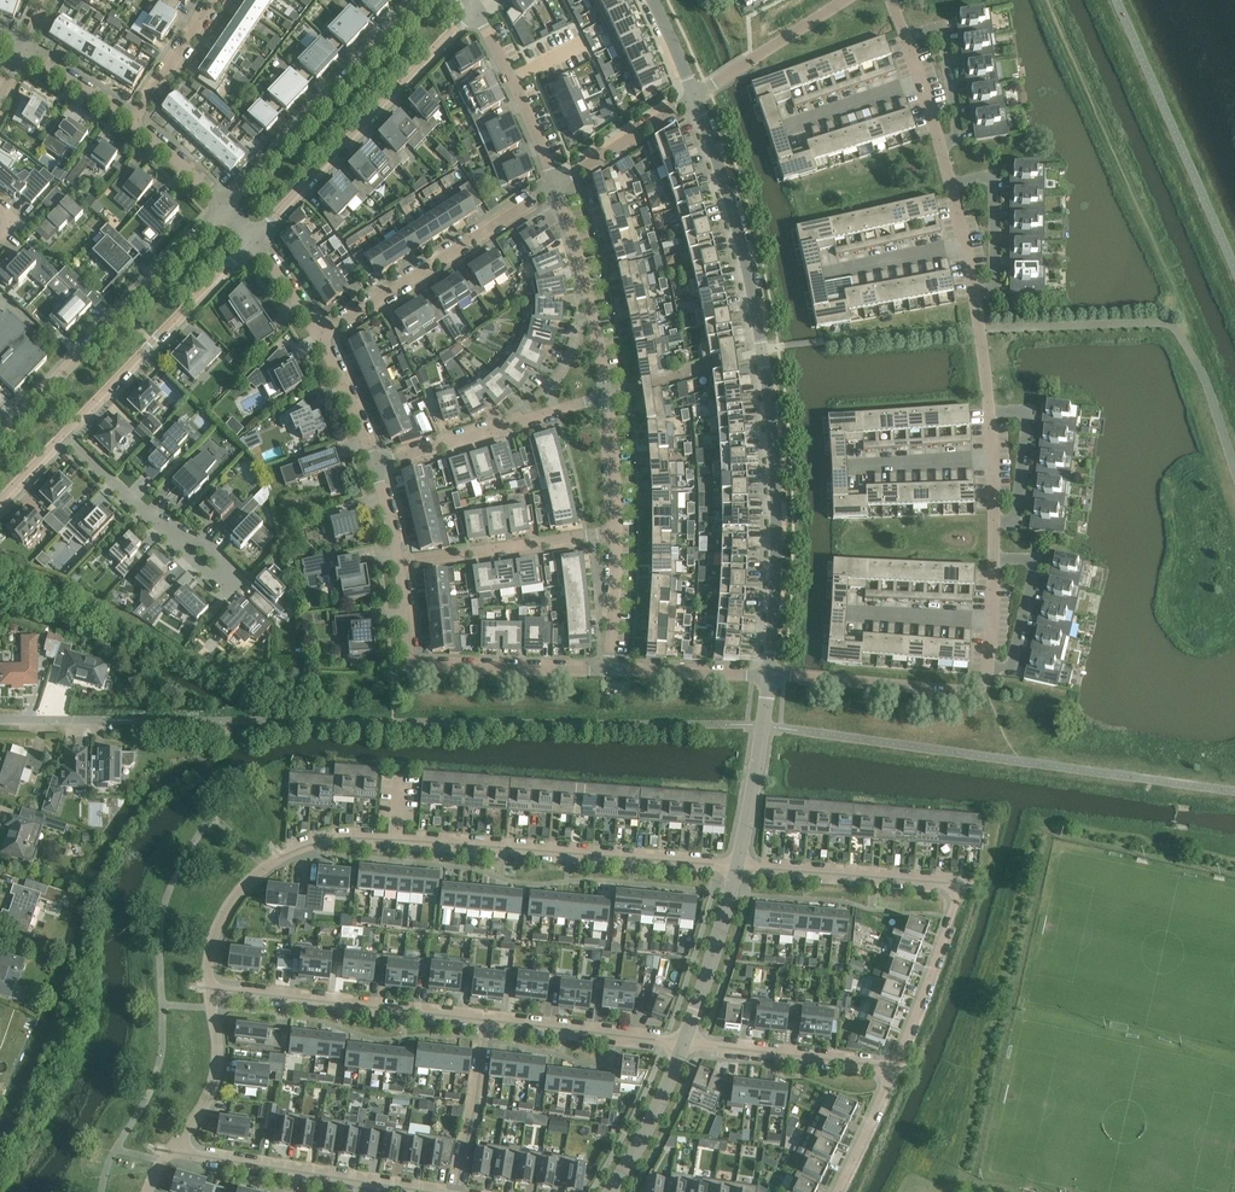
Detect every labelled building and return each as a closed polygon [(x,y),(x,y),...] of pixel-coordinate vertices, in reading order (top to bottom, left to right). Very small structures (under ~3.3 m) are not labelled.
[(2,14),(14,19),(21,0),(7,0),(2,14)] [(64,3),(78,13),(81,9),(84,4),(77,0),(66,0),(64,3)] [(173,15),(177,9),(164,0),(162,0),(150,16),(170,30),(175,24),(173,23),(177,17),(173,15)] [(177,9),(181,3),(185,5),(189,0),(164,0),(177,9)] [(268,8),(256,0),(248,0),(243,7),(260,19),(268,8)] [(270,5),(273,0),(256,0),(268,8),(270,5)] [(358,8),(370,20),(374,15),(377,18),(388,6),(382,0),(361,0),(360,1),(362,3),(358,8)] [(506,15),(513,27),(532,7),(525,0),(509,0),(507,2),(513,7),(506,15)] [(595,9),(612,0),(590,0),(595,9)] [(595,9),(601,22),(625,9),(625,8),(623,4),(625,3),(623,0),(612,0),(595,9)] [(84,4),(81,9),(87,13),(90,9),(84,4)] [(253,30),(260,19),(243,7),(235,18),(253,30)] [(625,9),(601,22),(607,34),(632,22),(631,21),(629,17),(631,16),(627,7),(625,8),(625,9)] [(340,21),(340,22),(357,38),(368,27),(365,25),(370,20),(358,8),(353,13),(351,11),(340,21)] [(961,27),(963,39),(986,36),(986,37),(994,36),(993,35),(992,35),(990,21),(984,22),(982,11),(990,10),(989,9),(955,15),(955,16),(956,15),(958,27),(961,27)] [(113,19),(117,14),(112,11),(108,17),(110,17),(113,19)] [(297,21),(300,17),(294,12),(289,18),(293,21),(297,21)] [(104,18),(98,14),(95,18),(101,23),(104,18)] [(138,35),(153,45),(157,38),(161,41),(165,35),(166,36),(170,30),(150,16),(138,35)] [(116,22),(113,19),(110,17),(107,22),(114,26),(116,22)] [(60,18),(49,36),(59,43),(71,25),(60,18)] [(228,29),(246,41),(253,30),(235,18),(228,29)] [(522,18),(513,27),(523,47),(534,41),(522,18)] [(71,25),(59,43),(70,49),(81,32),(84,26),(74,20),(71,25)] [(291,24),(287,21),(282,27),(288,32),(291,28),(291,24)] [(332,35),(327,39),(340,51),(344,46),(347,49),(357,38),(340,22),(340,21),(330,32),(332,35)] [(632,22),(607,34),(613,46),(638,34),(637,34),(635,30),(637,29),(633,21),(631,21),(632,22)] [(116,22),(114,26),(120,31),(123,26),(116,22)] [(221,40),(238,52),(246,41),(228,29),(221,40)] [(81,32),(70,49),(80,56),(92,38),(81,32)] [(638,34),(613,46),(619,59),(621,58),(621,57),(643,47),(643,46),(641,42),(643,41),(639,33),(637,34),(638,34)] [(135,38),(129,34),(126,38),(132,42),(135,38)] [(277,46),(281,40),(275,36),(271,42),(277,46)] [(965,52),(967,64),(990,61),(990,62),(995,61),(995,60),(994,60),(991,47),(988,47),(986,37),(986,36),(963,39),(959,40),(959,41),(960,40),(962,52),(965,52)] [(92,38),(80,56),(91,62),(102,45),(92,38)] [(135,38),(132,42),(139,47),(142,42),(135,38)] [(317,38),(306,49),(327,69),(338,58),(335,56),(340,51),(327,39),(323,44),(317,38)] [(878,69),(881,77),(896,72),(884,38),(870,43),(876,61),(887,58),(889,65),(878,69)] [(213,50),(231,63),(238,52),(221,40),(213,50)] [(470,48),(466,40),(461,45),(464,51),(470,48)] [(253,63),(261,52),(246,41),(239,51),(246,55),(244,57),(253,63)] [(266,48),(272,52),(277,46),(271,42),(266,48)] [(867,82),(881,77),(878,69),(876,61),(870,43),(855,48),(861,66),(872,63),(875,70),(864,74),(867,82)] [(152,49),(146,44),(143,49),(150,53),(152,49)] [(102,45),(91,62),(101,69),(112,51),(102,45)] [(113,51),(112,51),(101,69),(111,76),(123,58),(126,53),(116,46),(113,51)] [(643,47),(621,57),(621,58),(627,70),(649,59),(647,54),(649,54),(645,46),(643,46),(643,47)] [(853,87),(867,82),(864,74),(861,66),(855,48),(841,53),(847,71),(858,67),(860,75),(850,79),(853,87)] [(298,62),(293,67),(297,71),(310,82),(314,78),(317,80),(327,69),(306,49),(296,60),(298,62)] [(206,61),(223,73),(231,63),(213,50),(210,54),(206,61)] [(468,72),(483,65),(475,50),(446,65),(457,86),(471,79),(468,72)] [(126,53),(123,58),(111,76),(122,82),(136,59),(126,53)] [(850,79),(847,71),(841,53),(826,58),(833,76),(844,72),(846,80),(835,84),(838,92),(853,87),(850,79)] [(259,56),(255,62),(261,67),(265,61),(259,56)] [(649,59),(627,70),(632,82),(633,82),(655,72),(655,71),(653,67),(654,66),(653,62),(651,58),(649,59)] [(835,84),(833,76),(826,58),(812,63),(818,81),(829,77),(832,85),(821,89),(824,97),(838,92),(835,84)] [(136,59),(122,82),(133,89),(144,71),(143,71),(147,66),(136,59)] [(223,73),(206,61),(198,72),(201,74),(197,80),(216,93),(223,83),(227,76),(223,73)] [(969,77),(971,89),(994,86),(994,87),(1002,86),(1001,85),(998,85),(995,72),(992,72),(990,62),(990,61),(967,64),(963,65),(963,66),(964,65),(966,77),(969,77)] [(255,62),(250,68),(256,73),(261,67),(255,62)] [(810,102),(824,97),(821,89),(818,81),(812,63),(798,68),(804,86),(815,82),(817,90),(807,93),(810,102)] [(803,95),(792,99),(791,99),(795,108),(810,102),(807,93),(804,86),(798,68),(783,74),(787,84),(789,91),(800,87),(803,95)] [(632,82),(630,83),(636,96),(641,94),(645,102),(657,95),(653,88),(661,85),(658,79),(660,79),(656,70),(655,71),(655,72),(633,82),(632,82)] [(280,84),(297,101),(308,90),(305,87),(310,82),(297,71),(293,75),(291,73),(280,84)] [(560,85),(552,89),(557,101),(580,92),(583,91),(577,78),(572,80),(569,72),(556,78),(560,85)] [(785,101),(780,87),(787,84),(783,74),(751,85),(758,104),(771,99),(773,105),(774,105),(785,101)] [(239,83),(245,88),(250,82),(243,77),(239,83)] [(474,102),(496,92),(489,78),(474,85),(471,79),(457,86),(462,97),(467,106),(474,102)] [(201,87),(195,82),(191,87),(198,92),(201,87)] [(245,88),(239,83),(234,89),(240,94),(245,88)] [(267,102),(280,114),(284,109),(287,112),(297,101),(280,84),(269,95),(272,97),(267,102)] [(792,99),(789,91),(787,84),(780,87),(785,101),(791,99),(792,99)] [(254,89),(260,95),(264,90),(258,85),(254,89)] [(973,102),(975,114),(998,111),(998,112),(1006,111),(1005,110),(1004,110),(1002,96),(996,97),(994,87),(994,86),(971,89),(967,90),(967,91),(968,90),(970,102),(973,102)] [(202,95),(208,100),(212,95),(206,90),(202,95)] [(446,92),(440,94),(443,100),(449,97),(446,92)] [(467,106),(476,125),(490,119),(487,112),(502,105),(496,92),(467,106)] [(580,92),(557,101),(563,113),(585,103),(580,92)] [(162,110),(172,119),(187,103),(177,94),(162,110)] [(432,119),(439,111),(421,94),(410,106),(422,118),(417,123),(429,134),(437,125),(432,119)] [(212,95),(208,100),(213,105),(218,101),(212,95)] [(895,116),(894,116),(900,134),(915,129),(905,98),(898,100),(902,113),(895,116)] [(780,121),(774,105),(773,105),(771,99),(758,104),(768,133),(782,128),(780,121)] [(37,128),(49,108),(35,100),(31,105),(22,101),(13,121),(21,125),(23,120),(37,128)] [(280,114),(267,102),(263,107),(260,105),(251,115),(248,112),(242,119),(259,135),(264,130),(267,132),(278,121),(275,119),(280,114)] [(172,119),(182,128),(196,112),(187,103),(172,119)] [(585,103),(563,113),(568,125),(588,117),(591,116),(585,103)] [(888,118),(880,120),(886,139),(900,134),(894,116),(895,116),(891,103),(884,105),(888,118)] [(873,122),(866,125),(865,125),(871,143),(886,139),(880,120),(876,107),(869,110),(873,122)] [(182,128),(191,137),(210,117),(200,108),(196,112),(182,128)] [(221,112),(227,117),(231,113),(225,108),(221,112)] [(998,111),(975,114),(971,115),(971,116),(972,115),(974,127),(977,127),(979,140),(975,140),(975,141),(1010,136),(1009,135),(1008,135),(1006,121),(1000,122),(998,112),(998,111)] [(871,143),(865,125),(866,125),(862,112),(855,114),(859,127),(851,129),(856,148),(871,143)] [(231,122),(235,117),(231,113),(227,117),(231,122)] [(400,116),(390,127),(408,144),(413,150),(429,134),(417,123),(412,128),(400,116)] [(220,125),(210,117),(191,137),(201,146),(220,125)] [(588,117),(568,125),(573,138),(581,134),(584,142),(584,141),(595,134),(588,117)] [(837,134),(836,134),(842,152),(856,148),(851,129),(847,117),(840,119),(844,131),(837,134)] [(490,119),(476,125),(485,145),(514,133),(508,119),(493,126),(490,119)] [(75,152),(88,133),(68,120),(64,126),(58,122),(43,144),(56,153),(63,144),(75,152)] [(822,138),(827,157),(842,152),(836,134),(837,134),(833,121),(826,123),(830,136),(822,138)] [(242,128),(247,134),(252,129),(246,124),(242,128)] [(220,125),(201,146),(210,155),(229,134),(220,125)] [(460,125),(455,128),(457,133),(463,131),(460,125)] [(652,155),(658,151),(682,143),(676,126),(675,126),(648,144),(652,155)] [(808,146),(813,161),(816,171),(813,161),(827,157),(822,138),(818,126),(811,128),(815,140),(806,143),(807,147),(808,146)] [(392,149),(387,154),(398,165),(400,163),(402,165),(408,159),(402,150),(408,144),(390,127),(380,138),(392,149)] [(789,152),(790,152),(785,136),(782,128),(768,133),(770,141),(777,163),(791,158),(789,152)] [(252,129),(247,134),(253,139),(258,135),(252,129)] [(0,136),(6,139),(9,133),(3,130),(0,136)] [(485,145),(493,166),(507,160),(505,153),(520,146),(514,133),(485,145)] [(210,155),(220,163),(239,143),(229,134),(210,155)] [(468,137),(460,141),(465,151),(473,148),(468,137)] [(239,143),(220,163),(230,173),(235,167),(240,172),(254,157),(239,143)] [(658,151),(663,166),(687,157),(684,148),(682,143),(658,151)] [(93,171),(98,164),(106,171),(117,156),(102,144),(98,150),(91,145),(65,180),(71,185),(86,165),(93,171)] [(434,150),(447,162),(453,157),(439,144),(434,150)] [(808,146),(807,147),(800,149),(805,163),(813,161),(808,146)] [(370,148),(360,158),(383,181),(398,165),(387,154),(382,159),(370,148)] [(777,163),(783,182),(816,171),(813,161),(805,163),(800,149),(790,152),(789,152),(791,158),(777,163)] [(462,155),(454,158),(458,162),(461,165),(466,163),(462,155)] [(453,168),(458,162),(454,158),(453,157),(447,162),(453,168)] [(687,157),(663,166),(668,180),(692,172),(690,166),(687,157)] [(383,181),(360,158),(349,169),(362,181),(357,186),(368,197),(383,181)] [(507,160),(493,166),(497,177),(501,187),(509,184),(514,183),(523,179),(532,176),(526,160),(514,165),(510,166),(507,160)] [(8,192),(10,190),(20,198),(22,196),(31,204),(54,179),(43,169),(38,174),(34,170),(29,176),(25,172),(15,179),(0,165),(0,185),(8,192)] [(1013,178),(1013,191),(1037,191),(1037,192),(1044,192),(1043,192),(1043,177),(1037,177),(1037,167),(1044,167),(1044,166),(1009,166),(1009,167),(1010,167),(1011,178),(1013,178)] [(53,174),(61,180),(66,174),(57,167),(53,174)] [(483,168),(471,173),(474,182),(486,178),(483,168)] [(609,169),(600,174),(593,179),(592,179),(598,201),(617,195),(613,182),(609,169)] [(668,180),(672,194),(696,187),(694,178),(692,172),(668,180)] [(129,213),(153,185),(143,176),(142,178),(137,174),(131,181),(123,174),(111,188),(119,195),(114,200),(129,213)] [(647,174),(641,177),(644,181),(644,183),(650,181),(647,174)] [(440,181),(444,187),(450,182),(447,177),(440,181)] [(422,188),(429,184),(423,178),(417,183),(422,188)] [(363,202),(368,197),(357,186),(352,191),(340,179),(330,190),(347,207),(357,196),(363,202)] [(422,188),(417,183),(413,188),(417,192),(422,188)] [(439,189),(436,184),(429,188),(432,194),(439,189)] [(464,195),(453,201),(464,219),(475,212),(472,206),(479,201),(468,184),(460,189),(464,195)] [(646,188),(648,195),(655,193),(653,186),(646,188)] [(701,201),(699,196),(696,187),(672,194),(677,209),(698,202),(701,201)] [(55,212),(38,229),(48,238),(57,229),(59,231),(72,218),(76,221),(83,213),(67,199),(66,200),(55,189),(56,188),(42,203),(43,204),(44,202),(55,212)] [(432,194),(429,188),(422,193),(426,198),(432,194)] [(337,217),(347,207),(330,190),(319,200),(331,212),(326,217),(335,231),(343,222),(337,217)] [(1013,204),(1013,217),(1037,217),(1037,218),(1044,218),(1044,217),(1043,217),(1043,203),(1037,203),(1037,192),(1037,191),(1013,191),(1010,191),(1010,192),(1011,192),(1011,204),(1013,204)] [(624,193),(617,195),(598,201),(602,213),(628,206),(624,193)] [(412,195),(405,199),(409,205),(415,200),(412,195)] [(88,201),(86,199),(83,203),(90,208),(97,201),(91,196),(88,201)] [(151,198),(134,217),(135,217),(136,216),(144,223),(158,237),(176,218),(175,218),(173,216),(179,211),(165,197),(157,205),(151,200),(152,199),(151,198)] [(934,197),(918,201),(922,218),(934,216),(936,224),(924,227),(926,236),(942,232),(934,197)] [(486,202),(491,210),(498,205),(493,198),(486,202)] [(409,205),(405,199),(398,203),(402,209),(409,205)] [(657,199),(650,201),(652,209),(660,206),(657,199)] [(97,201),(91,209),(98,215),(104,208),(97,201)] [(453,226),(460,221),(464,219),(453,201),(442,208),(453,226)] [(701,201),(698,202),(677,209),(681,223),(705,216),(703,207),(701,201)] [(922,218),(918,201),(904,204),(907,221),(919,219),(921,227),(909,230),(911,239),(926,236),(924,227),(922,218)] [(904,204),(889,207),(893,225),(904,222),(906,231),(894,233),(897,243),(911,239),(909,230),(907,221),(904,204)] [(628,206),(602,213),(606,226),(631,218),(628,206)] [(893,225),(889,207),(874,211),(878,228),(889,226),(891,234),(880,237),(882,246),(897,243),(894,233),(893,225)] [(442,208),(431,215),(442,233),(453,226),(442,208)] [(299,209),(288,220),(293,228),(306,219),(299,209)] [(874,211),(859,214),(863,231),(874,229),(876,237),(865,240),(867,249),(882,246),(880,237),(878,228),(874,211)] [(392,212),(385,216),(389,222),(395,217),(392,212)] [(867,249),(865,240),(863,231),(859,214),(844,217),(848,235),(859,232),(861,241),(850,243),(852,253),(867,249)] [(420,222),(431,240),(442,233),(431,215),(420,222)] [(389,222),(385,216),(378,221),(382,226),(389,222)] [(685,237),(707,231),(709,231),(705,216),(681,223),(685,237)] [(829,221),(832,232),(833,238),(844,235),(846,244),(835,247),(834,247),(836,256),(852,253),(850,243),(848,235),(844,217),(829,221)] [(1013,229),(1013,242),(1037,242),(1037,243),(1044,243),(1044,242),(1043,242),(1043,228),(1037,228),(1037,218),(1037,217),(1013,217),(1010,217),(1011,217),(1011,229),(1013,229)] [(635,231),(631,218),(606,226),(609,238),(635,231)] [(531,221),(517,230),(522,237),(526,244),(522,246),(530,259),(532,258),(531,257),(546,248),(554,242),(546,230),(540,234),(536,228),(531,221)] [(832,232),(829,221),(796,228),(800,248),(815,245),(816,250),(827,248),(824,233),(832,232)] [(420,222),(409,230),(420,247),(431,240),(420,222)] [(106,238),(92,253),(96,256),(98,254),(120,275),(132,262),(126,255),(124,254),(130,247),(131,246),(123,239),(118,234),(115,230),(108,223),(100,232),(104,236),(106,238)] [(282,240),(290,251),(313,236),(305,225),(294,232),(293,231),(288,235),(288,236),(282,240)] [(328,226),(323,229),(327,236),(332,232),(328,226)] [(370,226),(363,230),(367,236),(373,231),(370,226)] [(367,236),(363,230),(356,235),(360,240),(367,236)] [(398,237),(409,254),(420,247),(409,230),(398,237)] [(609,238),(613,251),(632,245),(638,243),(635,231),(609,238)] [(709,231),(707,231),(685,237),(688,252),(713,246),(711,237),(709,231)] [(827,248),(834,247),(835,247),(833,238),(832,232),(824,233),(827,248)] [(290,251),(297,262),(315,250),(308,239),(313,236),(290,251)] [(398,237),(392,241),(387,244),(398,261),(409,254),(398,237)] [(509,246),(503,238),(498,241),(503,250),(509,246)] [(679,240),(662,244),(664,250),(680,245),(679,240)] [(342,247),(338,241),(333,244),(337,250),(342,247)] [(1013,254),(1013,267),(1037,267),(1037,268),(1045,268),(1045,267),(1041,268),(1041,253),(1037,253),(1037,243),(1037,242),(1013,242),(1010,242),(1010,243),(1011,243),(1011,254),(1013,254)] [(638,243),(632,245),(613,251),(617,264),(618,264),(618,263),(642,256),(638,243)] [(387,244),(380,248),(376,251),(387,268),(398,261),(387,244)] [(807,278),(822,275),(820,267),(816,250),(815,245),(800,248),(807,278)] [(297,262),(304,273),(328,256),(321,246),(315,250),(297,262)] [(688,252),(692,267),(717,261),(715,255),(713,246),(688,252)] [(337,250),(342,257),(346,254),(342,247),(337,250)] [(531,257),(532,258),(539,277),(553,272),(562,268),(556,255),(550,257),(546,248),(531,257)] [(0,269),(0,277),(1,278),(0,279),(0,280),(6,287),(8,285),(9,285),(14,280),(19,284),(29,273),(38,283),(43,278),(48,284),(44,288),(45,289),(48,285),(56,277),(59,275),(32,249),(25,256),(24,254),(19,259),(18,258),(17,259),(13,255),(0,269)] [(150,250),(145,256),(151,262),(156,256),(150,250)] [(387,268),(376,251),(365,257),(362,252),(354,257),(365,274),(372,269),(376,275),(387,268)] [(487,253),(480,257),(482,260),(481,261),(494,281),(506,274),(508,276),(515,272),(514,270),(507,258),(500,263),(494,253),(488,256),(487,253)] [(336,267),(328,256),(304,273),(312,284),(336,267)] [(342,263),(346,267),(353,262),(349,258),(342,263)] [(619,267),(618,267),(621,280),(647,275),(643,260),(636,262),(637,263),(619,267)] [(938,295),(953,292),(947,260),(940,261),(943,274),(935,275),(934,276),(938,295)] [(475,279),(469,283),(478,296),(484,292),(482,289),(494,281),(481,261),(469,269),(475,279)] [(720,276),(718,266),(717,261),(692,267),(695,281),(720,276)] [(920,278),(923,297),(938,295),(934,276),(935,275),(932,262),(925,264),(928,277),(920,278)] [(920,278),(917,265),(910,267),(913,280),(905,281),(908,300),(923,297),(920,278)] [(92,305),(86,300),(93,293),(66,267),(59,275),(56,277),(75,294),(65,304),(66,306),(61,312),(58,310),(49,320),(59,329),(61,327),(66,332),(76,322),(75,321),(78,317),(79,318),(92,305)] [(312,284),(319,294),(337,282),(342,279),(335,268),(336,268),(336,267),(312,284)] [(1037,267),(1013,267),(1010,267),(1010,268),(1011,268),(1011,280),(1013,280),(1013,293),(1010,293),(1010,294),(1045,293),(1044,293),(1044,279),(1037,279),(1037,268),(1037,267)] [(893,303),(908,300),(905,281),(902,268),(895,269),(898,282),(890,284),(893,303)] [(883,285),(875,287),(878,306),(893,303),(890,284),(887,271),(880,272),(883,285)] [(554,297),(564,295),(561,281),(555,282),(553,272),(539,277),(536,278),(537,279),(532,281),(535,300),(537,300),(554,297)] [(875,287),(873,274),(865,275),(868,288),(860,289),(860,290),(863,309),(878,306),(875,287)] [(623,293),(647,288),(649,288),(647,275),(621,280),(623,293)] [(679,275),(670,277),(672,284),(680,283),(679,275)] [(827,306),(826,300),(823,283),(822,275),(807,278),(813,308),(827,306)] [(464,286),(457,276),(444,284),(458,305),(470,297),(471,300),(478,296),(469,283),(464,286)] [(722,285),(720,276),(695,281),(688,283),(691,297),(698,296),(723,291),(722,285)] [(845,296),(848,311),(848,312),(849,311),(863,309),(860,290),(860,289),(857,276),(850,278),(853,291),(844,293),(844,296),(845,296)] [(337,282),(319,294),(327,305),(333,301),(334,303),(339,299),(338,297),(346,292),(351,300),(364,291),(359,283),(349,287),(343,278),(342,279),(337,282)] [(436,298),(430,302),(433,306),(441,319),(450,333),(454,340),(461,336),(456,328),(446,312),(458,305),(444,284),(432,292),(436,298)] [(242,285),(237,291),(228,300),(230,302),(219,310),(228,324),(239,317),(246,326),(249,325),(255,335),(269,325),(272,324),(255,299),(254,299),(255,301),(253,302),(245,289),(242,285)] [(626,306),(645,302),(650,301),(647,288),(623,293),(626,306)] [(514,300),(512,304),(522,303),(522,300),(520,291),(518,292),(514,300)] [(698,296),(701,311),(726,306),(725,296),(723,291),(698,296)] [(845,296),(844,296),(837,297),(840,312),(848,311),(845,296)] [(533,321),(551,321),(551,322),(561,322),(561,307),(554,307),(554,297),(537,300),(537,307),(532,306),(532,321),(533,321)] [(848,311),(840,312),(837,297),(826,300),(827,306),(813,308),(816,328),(851,322),(849,311),(848,312),(848,311)] [(427,310),(420,299),(408,308),(421,328),(425,335),(438,326),(436,323),(441,319),(433,306),(427,310)] [(645,302),(626,306),(629,319),(655,313),(652,300),(650,301),(645,302)] [(701,311),(694,312),(697,327),(704,325),(729,321),(726,306),(701,311)] [(421,328),(408,308),(395,316),(402,326),(395,330),(402,345),(407,341),(410,345),(425,335),(421,328)] [(14,394),(47,360),(24,338),(28,334),(29,334),(29,333),(7,312),(6,312),(7,313),(2,317),(0,315),(0,380),(14,394)] [(658,326),(655,313),(629,319),(632,331),(658,326)] [(542,345),(552,348),(555,333),(548,332),(551,322),(551,321),(533,321),(528,341),(525,340),(525,341),(542,345)] [(706,337),(701,338),(702,344),(707,343),(707,340),(732,336),(730,327),(729,321),(727,321),(704,325),(706,337)] [(484,328),(481,331),(494,334),(495,329),(494,327),(492,323),(484,328)] [(349,344),(355,356),(374,347),(365,325),(352,333),(355,341),(349,344)] [(635,344),(661,339),(658,326),(632,331),(635,345),(635,344)] [(386,334),(389,341),(395,338),(392,331),(386,334)] [(681,334),(677,335),(670,337),(666,338),(668,345),(683,342),(681,334)] [(719,354),(720,363),(735,359),(733,345),(732,336),(707,340),(707,343),(700,345),(703,359),(719,354)] [(395,338),(389,341),(393,348),(398,346),(395,338)] [(195,380),(221,353),(214,347),(207,354),(191,339),(172,358),(195,380)] [(542,345),(525,341),(522,347),(518,345),(511,358),(512,359),(513,358),(529,366),(537,371),(544,357),(538,354),(542,345)] [(459,344),(452,350),(457,356),(464,350),(459,344)] [(636,348),(635,348),(637,362),(656,358),(663,356),(662,344),(636,348)] [(355,356),(360,368),(380,359),(374,347),(355,356)] [(279,349),(279,350),(248,381),(255,389),(270,381),(277,394),(283,391),(286,395),(300,386),(298,383),(303,380),(293,361),(286,365),(279,349)] [(230,354),(224,359),(230,364),(235,359),(230,354)] [(397,357),(400,364),(405,362),(402,355),(397,357)] [(497,371),(511,384),(519,390),(528,379),(522,374),(529,366),(513,358),(512,359),(509,364),(505,361),(497,371)] [(658,372),(656,358),(637,362),(641,386),(650,384),(649,375),(658,372)] [(360,368),(365,380),(385,371),(380,359),(360,368)] [(720,363),(721,371),(712,374),(713,388),(739,385),(738,375),(735,359),(720,363)] [(405,362),(400,364),(403,372),(409,369),(405,362)] [(425,369),(416,373),(421,385),(430,380),(425,369)] [(365,380),(370,392),(390,383),(385,371),(365,380)] [(478,384),(479,385),(479,384),(491,398),(490,398),(496,406),(508,396),(503,391),(511,384),(497,371),(496,373),(495,373),(491,377),(489,374),(478,384)] [(419,385),(416,377),(410,380),(413,387),(419,385)] [(686,382),(677,385),(679,400),(686,398),(689,397),(686,382)] [(150,385),(148,383),(129,403),(141,415),(148,408),(153,413),(159,406),(154,401),(160,395),(155,390),(156,388),(151,384),(150,385)] [(370,392),(375,404),(395,395),(390,383),(370,392)] [(458,392),(459,392),(467,407),(471,416),(485,409),(481,403),(490,398),(491,398),(479,384),(479,385),(473,388),(471,383),(458,391),(458,392)] [(641,386),(644,408),(663,405),(661,389),(651,392),(650,384),(641,386)] [(419,385),(413,387),(416,394),(422,392),(419,385)] [(741,400),(739,385),(713,388),(707,390),(708,404),(709,404),(741,400)] [(381,416),(401,407),(407,404),(402,392),(395,395),(375,404),(381,416)] [(458,392),(438,398),(445,421),(459,417),(457,410),(467,407),(459,392),(458,392)] [(686,398),(686,400),(687,406),(695,404),(694,395),(689,397),(686,398)] [(741,400),(709,404),(710,418),(742,415),(741,400)] [(292,424),(295,432),(299,431),(303,439),(317,433),(318,435),(327,431),(319,412),(310,416),(304,401),(279,418),(283,428),(292,424)] [(426,410),(423,403),(417,405),(421,412),(426,410)] [(1047,416),(1045,429),(1069,432),(1069,433),(1076,434),(1076,433),(1075,433),(1077,419),(1070,418),(1072,407),(1079,408),(1079,407),(1045,404),(1046,404),(1044,416),(1047,416)] [(663,405),(644,408),(646,422),(647,422),(647,421),(665,419),(663,405)] [(381,416),(386,428),(406,419),(401,407),(381,416)] [(969,407),(952,408),(953,427),(966,426),(966,435),(954,436),(954,444),(971,443),(969,407)] [(939,437),(939,445),(954,444),(954,436),(953,427),(952,408),(937,409),(938,428),(951,427),(951,436),(939,437)] [(937,409),(922,410),(923,429),(935,428),(935,438),(924,438),(924,446),(939,445),(939,437),(938,428),(937,409)] [(908,439),(909,447),(924,446),(924,438),(923,429),(922,410),(907,411),(908,430),(920,429),(921,439),(908,439)] [(907,411),(891,412),(893,431),(904,431),(905,440),(893,440),(894,448),(909,447),(908,439),(908,430),(907,411)] [(878,441),(879,449),(894,448),(893,440),(893,431),(891,412),(876,414),(878,432),(889,432),(890,441),(878,441)] [(141,425),(152,435),(153,436),(162,426),(150,414),(140,424),(141,425)] [(876,414),(861,415),(862,426),(862,433),(874,433),(875,442),(863,442),(864,450),(879,449),(878,441),(878,432),(876,414)] [(710,418),(710,419),(711,433),(718,433),(743,431),(743,425),(742,415),(710,418)] [(844,442),(845,442),(856,441),(855,426),(862,426),(861,415),(828,417),(829,437),(844,436),(844,442)] [(125,438),(133,431),(117,416),(111,422),(108,420),(99,429),(102,432),(95,438),(111,453),(118,445),(121,447),(124,446),(127,444),(127,441),(125,438)] [(413,416),(406,419),(386,428),(391,440),(398,437),(401,444),(422,438),(413,416)] [(230,429),(236,435),(242,428),(235,422),(230,429)] [(188,435),(176,424),(163,437),(167,442),(162,447),(156,442),(152,447),(157,452),(148,461),(161,473),(181,452),(176,448),(188,435)] [(648,439),(673,437),(674,437),(673,424),(647,426),(647,425),(648,439)] [(141,425),(135,432),(146,442),(152,435),(141,425)] [(863,441),(862,433),(862,426),(855,426),(856,441),(863,441)] [(239,440),(249,449),(263,442),(256,428),(239,440)] [(1044,442),(1042,454),(1066,457),(1066,458),(1073,459),(1073,458),(1072,458),(1074,444),(1067,443),(1069,433),(1069,432),(1045,429),(1042,429),(1043,429),(1041,441),(1044,442)] [(718,433),(719,448),(744,446),(744,437),(743,431),(718,433)] [(529,441),(533,453),(558,447),(554,433),(529,441)] [(846,467),(846,459),(845,442),(844,442),(844,436),(829,437),(831,468),(846,467)] [(673,437),(648,439),(649,452),(668,451),(674,450),(673,437)] [(521,467),(516,451),(509,453),(507,446),(492,451),(494,457),(495,457),(499,474),(500,478),(515,474),(513,470),(521,467)] [(719,448),(720,463),(745,462),(745,456),(744,446),(719,448)] [(561,459),(558,447),(533,453),(536,465),(536,466),(561,459)] [(324,473),(331,494),(347,488),(335,451),(328,453),(280,469),(285,485),(324,473)] [(669,464),(668,451),(649,452),(649,465),(669,464)] [(171,484),(189,500),(209,479),(204,475),(216,461),(204,452),(190,464),(171,484)] [(493,476),(499,474),(495,457),(494,457),(488,459),(486,453),(471,457),(473,464),(474,464),(479,480),(478,480),(480,485),(494,480),(493,476)] [(1041,467),(1040,479),(1063,482),(1063,483),(1070,484),(1070,483),(1069,483),(1071,469),(1065,468),(1066,458),(1066,457),(1042,454),(1039,454),(1039,455),(1040,455),(1038,466),(1041,467)] [(131,460),(138,466),(141,462),(135,456),(131,460)] [(467,466),(465,459),(451,463),(457,486),(478,480),(479,480),(474,464),(473,464),(467,466)] [(536,466),(539,478),(564,472),(561,459),(536,466)] [(714,478),(721,478),(746,477),(746,467),(745,462),(720,463),(713,463),(714,478)] [(669,464),(649,465),(650,478),(670,477),(677,476),(676,463),(669,464)] [(428,467),(402,474),(405,487),(434,480),(434,479),(431,480),(431,476),(430,471),(428,467)] [(847,475),(846,467),(831,468),(832,499),(847,498),(847,492),(847,475)] [(959,504),(958,484),(957,471),(950,471),(951,485),(943,485),(943,504),(959,504)] [(974,503),(973,471),(966,471),(966,484),(958,484),(959,504),(974,503)] [(564,472),(539,478),(540,479),(544,477),(547,489),(567,485),(564,472)] [(928,505),(927,486),(927,472),(920,472),(920,486),(912,486),(913,505),(928,505)] [(928,505),(943,504),(943,485),(942,472),(935,472),(935,485),(927,486),(928,505)] [(898,506),(897,487),(897,473),(890,474),(890,487),(882,487),(883,507),(898,506)] [(898,506),(913,505),(912,486),(912,473),(905,473),(905,486),(897,487),(898,506)] [(867,507),(883,507),(882,487),(881,474),(874,474),(875,487),(865,488),(866,491),(867,491),(867,506),(867,507)] [(73,499),(67,492),(72,487),(67,482),(68,481),(62,476),(61,477),(59,475),(41,495),(53,506),(58,501),(65,508),(73,499)] [(677,476),(670,477),(650,478),(651,492),(652,492),(652,491),(678,490),(677,476)] [(721,478),(721,493),(747,492),(746,486),(746,477),(721,478)] [(1038,492),(1037,505),(1060,507),(1060,508),(1067,509),(1067,508),(1064,508),(1065,494),(1062,494),(1063,483),(1063,482),(1040,479),(1036,479),(1036,480),(1037,480),(1035,492),(1038,492)] [(434,480),(405,487),(408,499),(437,493),(434,480)] [(548,494),(550,502),(570,498),(567,485),(547,489),(548,494)] [(227,526),(231,521),(244,508),(232,497),(228,500),(218,490),(199,510),(210,520),(215,515),(227,526)] [(867,491),(866,491),(858,492),(859,507),(867,506),(867,491)] [(747,492),(721,493),(722,508),(747,508),(747,498),(747,492)] [(868,518),(867,507),(867,506),(859,507),(858,492),(847,492),(847,498),(832,499),(833,519),(868,518)] [(437,493),(408,499),(411,512),(440,505),(437,493)] [(651,495),(651,509),(671,509),(678,509),(678,494),(670,494),(670,496),(652,496),(652,495),(651,495)] [(548,515),(548,516),(573,510),(570,498),(550,502),(552,514),(548,515)] [(244,508),(231,521),(240,529),(230,540),(241,550),(253,537),(263,547),(272,538),(269,535),(270,534),(266,531),(266,532),(261,528),(263,527),(252,517),(251,518),(249,516),(260,505),(253,499),(244,508)] [(509,510),(512,527),(511,527),(512,534),(527,532),(526,525),(534,524),(531,507),(524,508),(523,503),(508,505),(509,510)] [(1065,519),(1059,519),(1060,508),(1060,507),(1037,505),(1033,504),(1033,505),(1034,505),(1032,517),(1035,517),(1034,530),(1030,530),(1064,534),(1065,534),(1064,533),(1065,519)] [(443,518),(440,505),(411,512),(414,525),(443,518)] [(101,535),(101,536),(108,528),(107,528),(106,527),(114,519),(106,511),(106,512),(100,506),(90,516),(83,509),(72,520),(65,528),(84,546),(90,540),(92,542),(100,533),(101,535)] [(342,506),(324,511),(327,523),(330,522),(335,541),(345,538),(345,541),(353,539),(352,536),(359,534),(355,515),(347,517),(347,514),(344,515),(342,506)] [(52,515),(64,528),(65,528),(72,520),(59,507),(52,515)] [(698,508),(698,523),(704,523),(707,523),(707,508),(705,508),(698,508)] [(722,508),(722,523),(747,523),(747,517),(747,508),(722,508)] [(36,529),(42,523),(27,509),(20,516),(20,515),(14,521),(15,522),(8,529),(23,543),(29,537),(30,538),(30,539),(32,539),(33,538),(34,537),(35,536),(36,535),(37,533),(38,532),(38,530),(37,530),(36,529)] [(651,509),(651,522),(671,522),(678,522),(678,509),(671,509),(651,509)] [(490,530),(491,537),(506,535),(504,528),(511,527),(512,527),(509,510),(488,513),(490,530)] [(556,529),(556,528),(575,524),(575,526),(576,526),(573,510),(548,516),(550,529),(555,528),(555,530),(556,529)] [(483,531),(490,530),(488,513),(466,516),(469,540),(484,538),(483,531)] [(64,528),(52,515),(50,514),(44,520),(58,534),(64,528)] [(446,530),(443,518),(414,525),(418,537),(446,530)] [(678,522),(671,522),(651,522),(651,535),(671,535),(678,535),(678,522)] [(747,523),(722,523),(722,538),(747,538),(747,529),(747,523)] [(446,530),(418,537),(421,550),(441,545),(442,549),(450,548),(446,530)] [(135,550),(141,544),(129,533),(124,539),(122,537),(114,545),(116,547),(109,554),(120,565),(115,570),(124,578),(128,573),(131,570),(143,558),(135,550)] [(671,548),(671,535),(651,535),(651,548),(671,548)] [(722,538),(721,553),(746,554),(747,548),(747,538),(722,538)] [(651,561),(676,561),(678,561),(678,548),(671,548),(651,548),(651,561)] [(561,559),(556,560),(557,573),(583,570),(581,556),(574,557),(573,551),(560,553),(561,559)] [(35,560),(45,569),(52,561),(43,552),(35,560)] [(721,568),(746,569),(746,560),(746,554),(721,553),(721,568)] [(327,555),(314,558),(317,576),(331,574),(330,570),(334,570),(336,584),(340,583),(342,594),(343,594),(344,601),(352,600),(370,597),(369,590),(370,590),(369,583),(367,574),(366,567),(360,568),(358,557),(329,561),(327,555)] [(1051,568),(1054,568),(1051,581),(1074,586),(1074,587),(1081,589),(1081,588),(1078,587),(1081,573),(1077,573),(1080,562),(1084,563),(1084,562),(1053,555),(1053,556),(1054,556),(1051,568)] [(140,604),(148,611),(171,587),(163,580),(164,579),(161,577),(168,570),(154,557),(147,564),(149,567),(136,580),(144,588),(142,590),(140,604)] [(543,584),(541,567),(533,569),(532,561),(517,564),(518,571),(519,571),(521,587),(543,584)] [(676,561),(651,561),(651,575),(652,575),(676,575),(676,561)] [(847,588),(858,588),(859,573),(866,573),(867,562),(833,561),(832,581),(847,581),(847,588)] [(867,562),(866,573),(866,582),(878,582),(877,591),(865,591),(865,598),(880,599),(881,591),(881,582),(882,563),(867,562)] [(882,563),(881,582),(893,583),(893,592),(881,591),(880,599),(895,599),(896,592),(896,583),(897,563),(882,563)] [(912,564),(897,563),(896,583),(908,583),(908,593),(896,592),(895,599),(911,600),(911,593),(911,584),(912,564)] [(927,565),(912,564),(911,584),(924,584),(923,593),(911,593),(911,600),(926,601),(926,593),(927,584),(927,565)] [(519,571),(518,571),(512,572),(511,565),(496,567),(497,574),(500,590),(521,587),(519,571)] [(943,565),(927,565),(927,584),(939,585),(938,594),(926,593),(926,601),(941,601),(941,594),(942,585),(943,565)] [(943,565),(942,585),(954,585),(953,595),(941,594),(941,601),(956,602),(957,595),(957,585),(958,566),(943,565)] [(974,567),(958,566),(957,585),(970,586),(969,595),(957,595),(956,602),(973,603),(974,567)] [(268,574),(266,572),(255,584),(260,589),(249,600),(267,617),(275,610),(281,616),(281,615),(280,613),(290,603),(283,596),(287,592),(277,583),(283,577),(274,568),(268,574)] [(445,569),(446,571),(425,573),(426,587),(455,584),(453,568),(445,569)] [(500,590),(497,574),(490,575),(489,568),(474,570),(478,594),(500,590)] [(721,568),(720,583),(745,584),(745,579),(746,569),(721,568)] [(557,573),(559,586),(585,583),(583,570),(557,573)] [(76,582),(81,576),(77,572),(71,578),(76,582)] [(651,578),(651,579),(650,592),(675,594),(676,579),(670,579),(670,580),(652,579),(652,578),(651,578)] [(1048,593),(1045,605),(1068,611),(1068,612),(1075,613),(1076,613),(1075,612),(1078,599),(1071,597),(1074,587),(1074,586),(1051,581),(1047,580),(1048,581),(1046,592),(1048,593)] [(846,604),(847,588),(847,581),(832,581),(831,611),(846,612),(846,604)] [(564,586),(565,598),(586,596),(585,583),(559,586),(559,587),(564,586)] [(719,598),(744,600),(745,590),(745,584),(720,583),(719,598)] [(455,584),(426,587),(427,600),(449,597),(448,585),(455,584)] [(168,591),(173,586),(172,586),(171,587),(148,611),(140,619),(152,626),(153,626),(152,625),(162,610),(164,611),(169,616),(181,604),(197,620),(208,608),(207,608),(190,592),(190,593),(191,593),(189,595),(183,589),(183,588),(174,597),(168,591)] [(650,592),(649,605),(676,607),(677,594),(675,594),(650,592)] [(566,610),(566,611),(587,609),(586,596),(565,598),(566,610)] [(457,597),(449,597),(427,600),(429,613),(458,610),(457,597)] [(719,598),(718,613),(743,615),(743,609),(744,600),(719,598)] [(1068,611),(1045,605),(1042,604),(1042,605),(1040,617),(1042,618),(1039,630),(1062,635),(1062,636),(1070,638),(1070,637),(1069,637),(1072,623),(1066,622),(1068,612),(1068,611)] [(649,618),(668,620),(675,620),(676,607),(649,605),(649,618)] [(265,632),(272,625),(253,607),(248,613),(243,609),(243,610),(241,612),(234,606),(227,613),(229,614),(215,629),(228,641),(236,632),(245,641),(259,626),(265,631),(264,632),(265,632)] [(566,611),(567,624),(588,622),(587,609),(566,611)] [(458,610),(429,613),(430,626),(452,623),(459,623),(458,610)] [(843,644),(844,637),(846,612),(831,611),(828,642),(843,644)] [(718,613),(716,628),(742,630),(743,621),(743,615),(718,613)] [(335,623),(332,623),(332,624),(335,624),(336,636),(348,635),(349,655),(365,654),(376,654),(375,639),(375,634),(374,632),(371,632),(371,625),(365,625),(364,615),(347,616),(334,617),(335,623)] [(675,620),(668,620),(649,618),(648,631),(667,633),(674,633),(675,620)] [(526,644),(526,651),(541,651),(541,644),(549,644),(549,627),(541,627),(542,622),(527,622),(527,627),(527,644),(526,644)] [(563,637),(589,636),(588,622),(567,624),(563,624),(563,636),(563,637)] [(452,623),(430,626),(431,638),(453,636),(452,623)] [(880,623),(873,623),(872,636),(863,635),(862,639),(863,639),(862,655),(877,656),(879,637),(880,623)] [(877,656),(893,657),(894,638),(895,624),(888,624),(887,637),(879,637),(877,656)] [(908,658),(909,639),(910,626),(903,625),(902,638),(894,638),(893,657),(908,658)] [(483,626),(482,650),(497,650),(498,643),(504,643),(505,643),(506,626),(483,626)] [(504,643),(504,650),(519,651),(519,644),(526,644),(527,644),(527,627),(506,626),(505,643),(504,643)] [(908,658),(923,660),(924,640),(925,627),(918,626),(917,640),(909,639),(908,658)] [(742,630),(716,628),(715,643),(737,645),(740,646),(741,640),(742,630)] [(938,661),(940,641),(941,628),(934,628),(932,641),(924,640),(923,660),(938,661)] [(938,661),(953,662),(955,643),(956,629),(949,629),(948,642),(940,641),(938,661)] [(1036,642),(1034,655),(1057,660),(1056,661),(1064,663),(1064,662),(1060,661),(1063,647),(1060,647),(1062,636),(1062,635),(1039,630),(1036,629),(1036,630),(1037,630),(1034,642),(1036,642)] [(953,662),(969,663),(971,630),(964,630),(963,643),(955,643),(953,662)] [(674,633),(667,633),(648,631),(647,644),(666,646),(673,646),(674,633)] [(45,656),(54,658),(58,642),(61,643),(62,637),(48,633),(47,639),(44,648),(47,649),(45,656)] [(453,636),(431,638),(433,652),(449,650),(449,654),(462,654),(460,636),(453,636)] [(589,636),(563,637),(564,650),(569,650),(569,652),(570,652),(570,650),(589,649),(589,651),(590,651),(589,636)] [(0,665),(0,669),(0,685),(20,685),(20,688),(24,688),(24,685),(37,684),(36,637),(22,637),(22,665),(0,665)] [(827,662),(836,663),(861,665),(862,655),(854,654),(855,638),(844,637),(843,644),(828,642),(827,662)] [(862,655),(863,639),(862,639),(855,638),(854,654),(862,655)] [(54,665),(62,667),(57,684),(71,688),(73,680),(101,688),(107,666),(84,659),(85,657),(70,653),(72,646),(61,643),(58,642),(54,658),(56,659),(54,665)] [(740,646),(737,645),(715,643),(713,660),(723,661),(723,660),(738,661),(737,662),(738,662),(740,646)] [(647,658),(665,659),(666,646),(647,644),(646,658),(647,658)] [(689,647),(682,647),(681,652),(684,652),(684,655),(692,655),(693,647),(689,647)] [(1057,660),(1034,655),(1030,654),(1031,655),(1028,666),(1031,667),(1028,680),(1024,679),(1058,687),(1057,686),(1060,673),(1054,671),(1056,661),(1057,660)] [(8,753),(0,779),(0,787),(16,792),(24,768),(40,773),(45,755),(29,749),(26,759),(8,753)] [(53,776),(42,811),(43,812),(43,811),(49,813),(52,804),(59,806),(63,792),(61,791),(63,787),(85,787),(86,750),(67,750),(67,768),(62,768),(62,780),(54,777),(53,776)] [(121,752),(121,750),(98,750),(98,757),(91,757),(91,787),(98,795),(109,795),(109,785),(121,785),(121,768),(130,768),(135,763),(135,753),(124,753),(121,753),(121,752)] [(311,806),(331,808),(331,809),(332,809),(335,765),(334,778),(313,777),(313,775),(312,775),(310,808),(311,808),(311,806)] [(332,809),(333,796),(354,797),(354,799),(357,767),(356,767),(356,768),(336,767),(336,765),(335,765),(332,809)] [(378,768),(378,770),(357,768),(358,767),(357,767),(354,799),(355,799),(355,798),(376,799),(376,801),(377,801),(379,768),(378,768)] [(423,772),(420,804),(421,804),(422,803),(442,804),(442,806),(443,806),(445,774),(445,775),(424,773),(424,772),(423,772)] [(290,774),(288,806),(289,806),(289,804),(310,806),(309,808),(310,808),(312,775),(312,777),(291,775),(291,774),(290,774)] [(443,806),(443,804),(464,806),(464,808),(467,775),(466,775),(466,777),(446,775),(446,774),(445,774),(443,806)] [(465,806),(486,808),(485,809),(486,809),(488,777),(488,778),(467,777),(467,775),(464,808),(465,808),(465,806)] [(489,777),(488,777),(486,809),(487,808),(507,809),(507,811),(508,811),(510,779),(509,780),(489,779),(489,777)] [(508,809),(529,811),(529,813),(532,780),(531,780),(531,782),(511,780),(511,779),(510,779),(508,811),(508,809)] [(532,780),(529,813),(530,813),(530,811),(551,813),(550,814),(551,814),(553,782),(553,784),(532,782),(532,780)] [(552,813),(572,814),(572,816),(573,816),(575,784),(574,785),(554,784),(554,782),(553,782),(551,814),(552,813)] [(576,784),(575,784),(573,816),(573,815),(594,816),(594,818),(597,785),(596,787),(576,785),(576,784)] [(595,816),(616,818),(616,819),(619,787),(618,787),(618,789),(597,787),(598,785),(597,785),(594,818),(595,818),(595,816)] [(619,787),(616,819),(617,820),(617,818),(637,820),(637,821),(638,821),(641,789),(640,789),(640,790),(619,789),(619,787)] [(639,820),(659,821),(659,823),(660,823),(662,791),(662,792),(641,790),(641,789),(638,821),(639,821),(639,820)] [(663,791),(662,791),(660,823),(660,821),(681,823),(681,825),(684,792),(683,792),(683,794),(663,792),(663,791)] [(682,823),(703,825),(702,826),(703,826),(706,794),(705,794),(705,795),(684,794),(684,792),(681,825),(682,825),(682,823)] [(724,828),(725,828),(728,796),(727,796),(727,797),(706,796),(706,794),(703,826),(704,826),(704,825),(724,826),(724,828)] [(766,799),(763,831),(764,831),(764,830),(785,831),(785,833),(788,800),(787,800),(787,802),(767,800),(767,799),(766,799)] [(785,833),(786,833),(786,831),(807,833),(807,834),(810,802),(809,802),(809,804),(788,802),(788,800),(785,833)] [(807,834),(808,834),(808,833),(828,835),(828,836),(829,836),(831,804),(831,805),(810,804),(810,802),(807,834)] [(829,836),(829,835),(850,836),(850,838),(851,838),(853,805),(852,807),(832,805),(832,804),(831,804),(829,836)] [(851,836),(872,838),(872,839),(872,840),(875,807),(874,807),(874,809),(854,807),(854,806),(853,805),(851,838),(851,836)] [(875,807),(872,840),(873,840),(873,838),(894,840),(894,841),(897,809),(896,809),(896,810),(875,809),(875,807)] [(897,809),(894,841),(895,841),(895,840),(915,841),(915,843),(916,843),(918,811),(918,812),(897,810),(897,809)] [(916,841),(937,843),(937,845),(940,812),(939,812),(939,814),(919,812),(919,811),(918,811),(916,843),(916,841)] [(940,812),(937,845),(938,845),(938,843),(959,845),(958,846),(959,846),(961,814),(961,815),(940,814),(940,812)] [(980,848),(981,848),(984,816),(983,816),(983,817),(962,816),(962,814),(961,814),(959,846),(960,846),(960,845),(980,846),(980,848)] [(519,815),(518,825),(528,826),(528,816),(519,815)] [(28,846),(28,845),(27,845),(34,824),(10,816),(7,825),(11,826),(3,852),(23,858),(30,861),(33,859),(36,851),(35,848),(28,846)] [(67,825),(58,822),(44,817),(41,826),(64,834),(67,825)] [(371,890),(373,868),(360,867),(358,889),(371,890)] [(386,869),(373,868),(371,890),(384,892),(386,869)] [(397,893),(399,871),(386,869),(384,892),(397,893)] [(329,871),(320,870),(319,876),(318,886),(308,885),(307,899),(306,909),(304,922),(312,923),(313,910),(323,911),(324,895),(335,896),(336,891),(347,892),(349,873),(329,871)] [(412,872),(399,871),(397,893),(410,894),(412,872)] [(423,896),(426,873),(412,872),(410,894),(423,896)] [(439,875),(426,873),(423,896),(437,897),(439,875)] [(65,892),(45,886),(42,895),(14,885),(10,894),(15,896),(9,913),(3,911),(0,919),(0,926),(27,935),(39,899),(61,906),(65,892)] [(454,909),(456,887),(443,885),(441,908),(454,909)] [(297,921),(304,922),(306,909),(307,899),(306,899),(306,898),(297,897),(297,890),(269,887),(267,906),(282,908),(281,915),(280,927),(290,928),(289,937),(295,938),(297,921)] [(469,888),(456,887),(454,909),(467,910),(469,888)] [(480,912),(482,889),(469,888),(467,910),(480,912)] [(495,891),(482,889),(480,912),(493,913),(495,891)] [(506,914),(508,892),(495,891),(493,913),(506,914)] [(522,893),(508,892),(506,914),(520,915),(522,893)] [(628,915),(630,893),(616,892),(614,914),(628,915)] [(641,917),(643,894),(630,893),(628,915),(627,921),(640,922),(641,917)] [(528,916),(542,917),(544,895),(530,894),(528,916)] [(654,918),(656,896),(643,894),(641,917),(654,918)] [(557,896),(544,895),(542,917),(555,919),(557,896)] [(555,919),(568,920),(570,898),(557,896),(555,919)] [(666,925),(669,897),(656,896),(654,918),(653,924),(666,925)] [(669,897),(666,925),(679,926),(680,920),(682,898),(669,897)] [(583,899),(570,898),(568,920),(581,921),(583,899)] [(680,920),(693,922),(696,900),(682,898),(680,920)] [(581,921),(594,923),(596,900),(583,899),(581,921)] [(610,902),(596,900),(594,923),(607,924),(610,902)] [(753,933),(766,935),(769,907),(756,905),(753,933)] [(782,908),(769,907),(766,935),(779,936),(782,908)] [(779,936),(793,937),(795,909),(782,908),(779,936)] [(808,910),(795,909),(793,937),(794,932),(806,933),(808,910)] [(821,912),(808,910),(806,933),(819,934),(821,912)] [(819,934),(832,935),(831,941),(832,941),(835,913),(821,912),(819,934)] [(848,917),(848,914),(835,913),(832,941),(845,942),(845,940),(851,941),(853,917),(848,917)] [(340,925),(352,926),(352,919),(353,915),(341,914),(340,925)] [(896,939),(920,948),(921,947),(919,946),(921,940),(923,941),(929,926),(904,917),(899,932),(893,930),(891,937),(896,939)] [(471,928),(471,934),(478,935),(478,929),(479,921),(471,920),(471,928)] [(868,938),(871,929),(859,925),(855,923),(854,932),(868,938)] [(342,927),(341,935),(348,935),(348,934),(349,927),(342,927)] [(451,937),(450,946),(458,947),(459,938),(451,937)] [(259,941),(263,941),(263,940),(245,938),(245,939),(249,939),(247,951),(233,950),(231,969),(258,972),(260,953),(258,953),(259,941)] [(888,960),(913,969),(913,968),(911,968),(913,961),(915,962),(920,948),(896,939),(888,960)] [(611,952),(619,953),(620,947),(617,944),(612,943),(611,952)] [(33,945),(31,950),(30,953),(38,955),(40,950),(41,951),(42,947),(33,945)] [(299,977),(314,978),(317,954),(318,948),(294,945),(293,959),(301,960),(299,973),(299,977)] [(339,950),(337,964),(344,965),(343,978),(357,979),(360,955),(361,949),(347,947),(346,951),(339,950)] [(331,964),(337,964),(339,950),(331,949),(330,955),(317,954),(314,978),(329,980),(331,964)] [(592,952),(591,960),(600,961),(601,952),(592,952)] [(24,962),(0,954),(0,995),(8,997),(14,980),(18,981),(24,962)] [(374,969),(381,969),(382,955),(374,954),(374,957),(360,955),(357,979),(373,981),(374,969)] [(385,986),(401,988),(404,958),(382,955),(381,969),(387,970),(385,986)] [(404,958),(401,988),(415,990),(417,973),(424,974),(425,960),(404,958)] [(816,968),(817,960),(809,959),(808,967),(816,968)] [(429,988),(444,990),(447,965),(433,963),(434,961),(430,961),(426,960),(425,960),(424,974),(430,975),(429,988)] [(875,978),(875,979),(905,990),(905,989),(903,989),(906,982),(907,983),(913,969),(888,960),(881,980),(875,978)] [(292,969),(292,968),(289,968),(290,962),(279,961),(278,967),(277,967),(292,969)] [(461,978),(467,979),(469,965),(461,964),(460,967),(447,965),(444,990),(459,991),(461,978)] [(467,979),(474,980),(472,996),(487,998),(490,974),(476,972),(477,966),(469,965),(467,979)] [(504,983),(510,984),(512,970),(504,969),(503,975),(490,974),(487,998),(502,1000),(504,983)] [(520,971),(512,970),(510,984),(517,985),(516,998),(531,1000),(534,975),(520,973),(520,971)] [(547,989),(554,990),(555,975),(540,973),(540,975),(534,975),(531,1000),(546,1002),(547,989)] [(555,975),(554,990),(560,990),(559,1006),(574,1008),(577,984),(577,978),(555,975)] [(577,984),(574,1008),(589,1010),(590,993),(597,994),(599,980),(591,979),(590,985),(577,984)] [(875,979),(867,1000),(897,1011),(897,1010),(895,1010),(898,1003),(900,1004),(905,990),(875,979)] [(602,1008),(617,1009),(620,985),(606,983),(607,981),(599,980),(597,994),(604,995),(602,1008)] [(633,986),(620,985),(617,1009),(632,1011),(634,998),(642,999),(643,985),(634,984),(633,986)] [(666,1022),(676,993),(654,985),(644,1012),(652,1015),(651,1017),(666,1022)] [(750,1012),(749,1012),(750,1001),(724,998),(717,1019),(725,1020),(724,1029),(740,1031),(741,1020),(749,1021),(750,1012)] [(755,1029),(770,1031),(773,1006),(759,1004),(760,999),(751,998),(750,1001),(749,1012),(750,1012),(757,1012),(755,1029)] [(851,999),(842,998),(841,1014),(849,1014),(851,999)] [(872,1002),(865,1023),(889,1032),(889,1031),(888,1031),(890,1024),(892,1025),(897,1011),(867,1000),(872,1002)] [(786,1008),(773,1006),(770,1031),(785,1032),(787,1016),(794,1017),(796,1003),(787,1002),(786,1008)] [(800,1034),(814,1036),(817,1011),(804,1010),(805,1004),(796,1003),(794,1017),(802,1018),(800,1034)] [(839,1022),(840,1014),(841,1008),(837,1008),(818,1005),(817,1011),(814,1036),(830,1038),(832,1021),(839,1022)] [(865,1023),(857,1044),(851,1042),(848,1049),(861,1051),(862,1046),(879,1053),(882,1045),(884,1046),(889,1032),(865,1023)] [(252,1027),(238,1026),(237,1032),(236,1031),(236,1034),(237,1034),(236,1044),(248,1046),(249,1041),(279,1044),(278,1049),(287,1050),(289,1035),(274,1034),(275,1030),(256,1028),(252,1028),(252,1027)] [(289,1054),(303,1055),(305,1033),(292,1032),(289,1054)] [(303,1055),(316,1057),(318,1035),(305,1033),(303,1055)] [(316,1057),(329,1058),(332,1036),(318,1035),(316,1057)] [(345,1038),(332,1036),(329,1058),(342,1060),(345,1038)] [(345,1068),(358,1069),(361,1047),(348,1045),(345,1068)] [(416,1068),(429,1070),(431,1048),(418,1046),(416,1068)] [(358,1069),(372,1071),(374,1048),(361,1047),(358,1069)] [(372,1071),(385,1072),(387,1050),(374,1048),(372,1071)] [(429,1070),(442,1071),(445,1049),(431,1048),(429,1070)] [(442,1071),(455,1073),(458,1051),(445,1049),(442,1071)] [(385,1072),(398,1074),(401,1051),(387,1050),(385,1072)] [(401,1051),(398,1074),(411,1075),(414,1053),(401,1051)] [(471,1052),(458,1051),(455,1073),(469,1075),(471,1052)] [(273,1064),(284,1065),(285,1055),(275,1054),(273,1064)] [(489,1077),(502,1078),(505,1056),(492,1055),(489,1077)] [(502,1078),(516,1080),(518,1058),(505,1056),(502,1078)] [(516,1080),(529,1081),(532,1059),(518,1058),(516,1080)] [(542,1083),(545,1061),(532,1059),(529,1081),(542,1083)] [(613,1077),(613,1084),(641,1087),(647,1072),(637,1070),(638,1062),(623,1060),(621,1071),(613,1070),(613,1077)] [(267,1072),(267,1073),(283,1075),(284,1066),(268,1064),(267,1071),(267,1072)] [(267,1072),(239,1069),(236,1088),(265,1091),(267,1073),(267,1072)] [(713,1077),(714,1075),(699,1069),(688,1096),(689,1097),(688,1100),(713,1110),(713,1111),(714,1112),(721,1094),(716,1092),(720,1080),(713,1077)] [(545,1092),(558,1094),(561,1071),(547,1070),(545,1092)] [(558,1094),(571,1095),(574,1073),(561,1071),(558,1094)] [(571,1095),(584,1097),(587,1074),(574,1073),(571,1095)] [(584,1097),(598,1098),(600,1076),(587,1074),(584,1097)] [(598,1098),(611,1100),(613,1084),(613,1077),(600,1076),(598,1098)] [(729,1084),(727,1107),(744,1109),(744,1105),(747,1083),(734,1081),(733,1084),(729,1084)] [(744,1105),(758,1106),(760,1084),(747,1083),(744,1105)] [(758,1106),(771,1108),(774,1086),(760,1084),(758,1106)] [(774,1086),(771,1108),(784,1109),(787,1087),(774,1086)] [(336,1089),(328,1088),(327,1095),(335,1096),(336,1089)] [(349,1093),(348,1100),(356,1101),(357,1094),(349,1093)] [(796,1104),(799,1098),(791,1094),(790,1101),(796,1104)] [(828,1094),(818,1115),(846,1128),(847,1128),(845,1127),(848,1121),(850,1122),(856,1108),(828,1094)] [(410,1099),(393,1096),(392,1103),(409,1106),(410,1099)] [(423,1101),(422,1109),(433,1110),(434,1103),(423,1101)] [(274,1131),(278,1106),(266,1104),(266,1105),(267,1105),(263,1130),(274,1131)] [(461,1118),(463,1108),(453,1105),(450,1115),(461,1118)] [(295,1147),(296,1147),(301,1115),(288,1113),(287,1123),(277,1121),(274,1144),(288,1146),(290,1139),(296,1140),(295,1147)] [(519,1113),(518,1122),(525,1123),(526,1114),(519,1113)] [(218,1135),(229,1137),(228,1139),(236,1140),(236,1138),(247,1140),(249,1124),(245,1123),(246,1117),(230,1114),(229,1115),(231,1115),(230,1121),(221,1119),(218,1135)] [(535,1115),(526,1114),(525,1123),(525,1124),(534,1125),(535,1115)] [(301,1115),(296,1147),(310,1150),(313,1127),(300,1125),(301,1115)] [(840,1142),(846,1128),(818,1115),(817,1115),(823,1118),(813,1137),(837,1149),(837,1148),(835,1147),(838,1141),(840,1142)] [(795,1128),(798,1121),(791,1118),(788,1124),(795,1128)] [(318,1144),(317,1151),(331,1153),(332,1146),(339,1147),(338,1154),(339,1154),(344,1122),(322,1119),(321,1128),(320,1128),(319,1135),(318,1144)] [(567,1133),(568,1121),(550,1119),(548,1131),(567,1133)] [(382,1154),(386,1131),(386,1128),(375,1126),(375,1123),(365,1121),(365,1125),(361,1150),(360,1158),(374,1160),(375,1153),(382,1154)] [(344,1122),(339,1154),(353,1156),(354,1149),(361,1150),(365,1125),(344,1122)] [(410,1124),(409,1132),(428,1135),(429,1126),(410,1124)] [(787,1125),(786,1135),(790,1137),(794,1128),(787,1125)] [(713,1127),(710,1137),(717,1140),(721,1130),(713,1127)] [(408,1132),(395,1130),(395,1133),(386,1131),(382,1154),(381,1161),(396,1163),(397,1156),(404,1157),(402,1164),(403,1164),(408,1132)] [(408,1132),(403,1164),(417,1167),(418,1159),(425,1160),(424,1168),(430,1135),(417,1133),(416,1136),(408,1135),(408,1132)] [(756,1132),(755,1140),(763,1140),(764,1133),(756,1132)] [(781,1136),(768,1134),(767,1141),(780,1143),(781,1136)] [(456,1140),(430,1135),(424,1168),(439,1170),(440,1163),(451,1164),(456,1140)] [(671,1135),(665,1146),(675,1148),(677,1136),(671,1135)] [(813,1137),(803,1157),(827,1169),(827,1168),(825,1167),(828,1161),(830,1162),(837,1149),(813,1137)] [(712,1140),(711,1148),(719,1149),(720,1141),(712,1140)] [(727,1149),(728,1142),(721,1141),(720,1148),(727,1149)] [(499,1146),(487,1144),(486,1147),(477,1146),(472,1175),(487,1178),(488,1170),(495,1171),(499,1146)] [(508,1148),(499,1146),(495,1171),(494,1179),(509,1181),(510,1174),(517,1175),(515,1182),(516,1182),(521,1147),(509,1145),(508,1148)] [(537,1185),(542,1153),(530,1151),(529,1154),(521,1153),(522,1147),(521,1147),(516,1182),(530,1184),(531,1177),(538,1178),(537,1185)] [(543,1153),(542,1153),(537,1185),(552,1188),(553,1181),(560,1182),(564,1156),(551,1154),(551,1157),(542,1156),(543,1153)] [(579,1191),(581,1191),(582,1189),(586,1190),(596,1175),(584,1173),(586,1163),(576,1161),(577,1158),(564,1156),(560,1182),(567,1183),(566,1190),(579,1191)] [(803,1157),(794,1178),(817,1189),(817,1188),(816,1188),(819,1182),(820,1182),(827,1169),(803,1157)] [(693,1180),(693,1177),(671,1173),(670,1183),(670,1184),(669,1183),(668,1191),(691,1191),(693,1180)] [(215,1186),(177,1175),(172,1191),(214,1191),(215,1186)] [(702,1178),(701,1181),(693,1180),(691,1191),(713,1191),(715,1180),(702,1178)] [(787,1191),(816,1191),(817,1189),(794,1178),(787,1191)] [(645,1182),(639,1191),(668,1191),(669,1183),(663,1182),(648,1179),(648,1183),(645,1182)] [(715,1180),(713,1191),(735,1191),(736,1184),(715,1180)] [(735,1191),(757,1191),(758,1187),(736,1184),(735,1191)]
